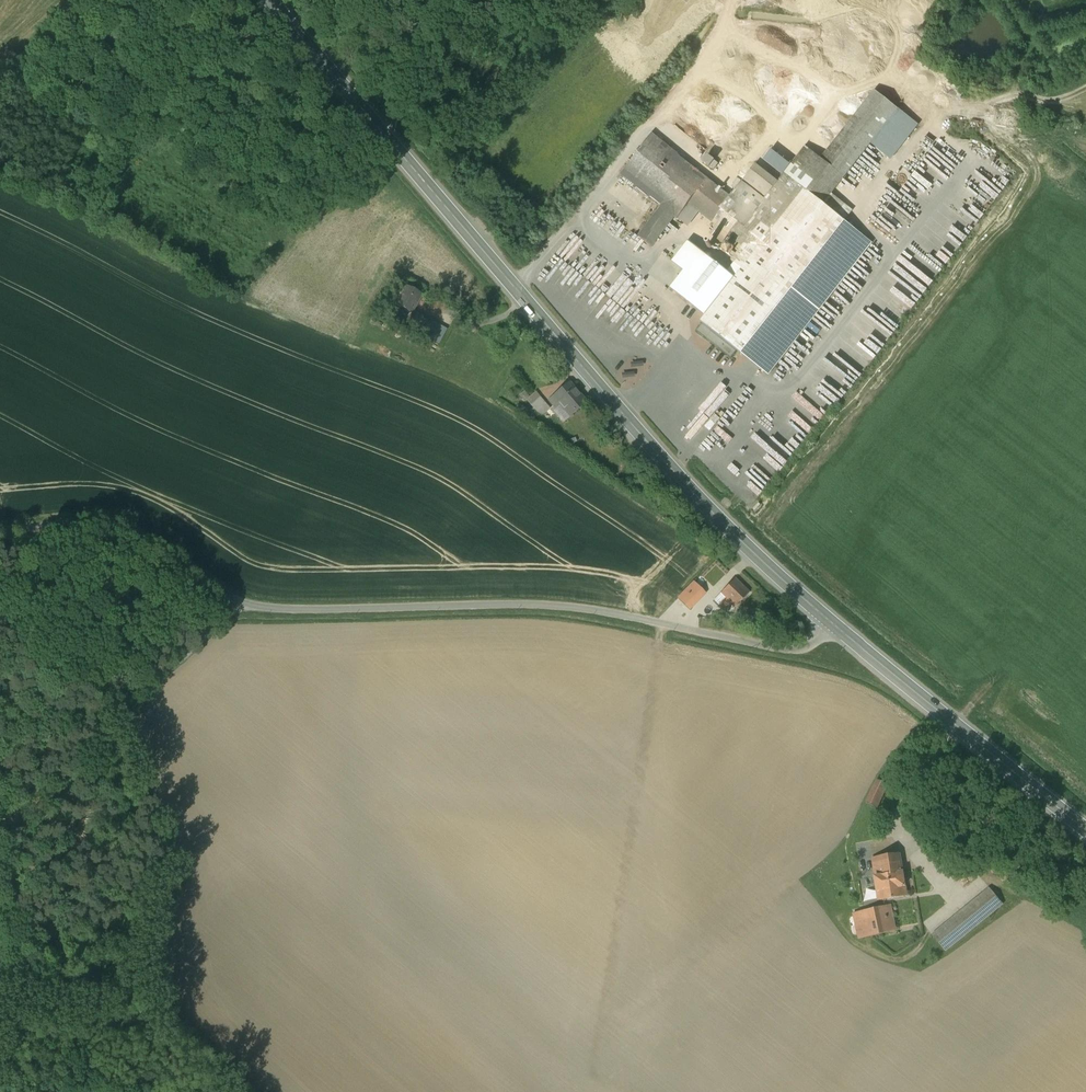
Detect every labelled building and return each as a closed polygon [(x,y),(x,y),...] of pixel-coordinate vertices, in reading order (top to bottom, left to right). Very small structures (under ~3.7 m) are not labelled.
[(765,199),(742,182),(730,198),(650,136),(620,174),(662,207),(638,238),(651,248),(675,217),(678,219),(680,217),(690,204),(699,211),(718,226),(730,235),(743,246),(732,261),(733,262),(732,263),(734,264),(735,263),(743,270),(706,316),(701,323),(703,324),(737,351),(741,354),(845,221),(844,220),(834,213),(823,204),(830,196),(871,144),(898,109),(875,91),(822,159),(806,147),(778,183),(765,199)] [(919,125),(898,109),(871,144),(891,161),(919,125)] [(718,164),(708,156),(703,162),(714,170),(718,164)] [(742,182),(765,199),(778,183),(755,165),(742,182)] [(830,196),(823,204),(834,213),(841,204),(830,196)] [(699,211),(690,204),(680,217),(690,224),(699,211)] [(841,204),(834,213),(844,220),(851,212),(841,204)] [(845,221),(741,354),(769,375),(803,332),(801,330),(795,325),(802,316),(798,312),(808,299),(813,302),(817,297),(823,302),(825,303),(872,244),(845,221)] [(723,243),(730,235),(718,226),(712,234),(723,243)] [(712,243),(704,237),(697,246),(705,252),(708,248),(709,249),(710,250),(711,250),(712,250),(713,249),(714,248),(714,246),(714,245),(713,244),(712,243)] [(706,316),(743,270),(735,263),(734,264),(728,272),(689,241),(675,259),(687,268),(671,289),(706,316)] [(423,295),(406,286),(396,305),(412,314),(423,295)] [(802,316),(795,325),(801,330),(823,302),(817,297),(813,302),(808,299),(798,312),(802,316)] [(898,299),(893,304),(908,317),(913,312),(898,299)] [(432,321),(416,313),(409,326),(424,335),(432,321)] [(737,351),(703,324),(697,331),(731,358),(737,351)] [(586,403),(569,383),(549,400),(556,409),(560,405),(571,417),(586,403)] [(550,409),(540,398),(531,405),(541,417),(550,409)] [(798,423),(793,429),(809,442),(813,437),(798,423)] [(742,479),(756,495),(763,488),(766,491),(778,479),(772,472),(765,479),(759,473),(753,479),(748,473),(742,479)] [(749,593),(735,579),(720,594),(725,599),(719,605),(724,609),(730,603),(735,608),(749,593)] [(878,780),(867,803),(877,808),(888,786),(878,780)] [(900,855),(873,859),(876,877),(903,872),(900,855)] [(903,872),(876,877),(880,901),(907,896),(903,872)] [(990,889),(957,916),(969,931),(1003,904),(990,889)] [(891,905),(853,914),(859,940),(896,931),(891,905)] [(957,916),(933,935),(946,951),(969,931),(957,916)]
